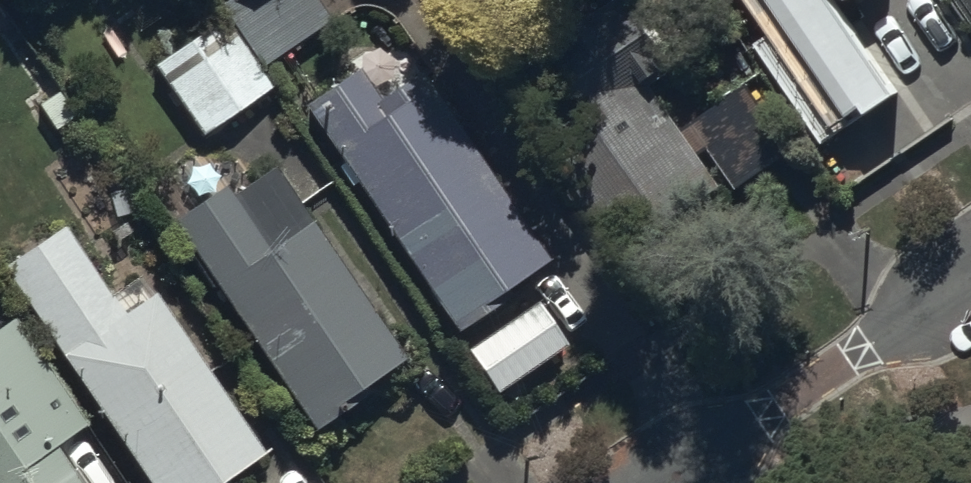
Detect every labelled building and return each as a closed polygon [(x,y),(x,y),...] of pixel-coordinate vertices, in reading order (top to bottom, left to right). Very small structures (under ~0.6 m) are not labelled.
[(225,16),(262,71),(338,19),(325,0),(214,0),(225,16)] [(727,201),(644,80),(679,56),(640,0),(589,0),(513,52),(650,253),(727,201)] [(783,14),(749,37),(822,144),(903,89),(847,7),(858,0),(774,0),(783,14)] [(970,13),(970,0),(962,0),(970,13)] [(271,83),(225,16),(153,64),(199,132),(271,83)] [(454,326),(553,258),(407,45),(308,113),(454,326)] [(746,190),(791,159),(739,82),(694,113),(746,190)] [(172,220),(315,429),(410,365),(267,156),(172,220)] [(239,481),(270,460),(152,287),(121,308),(61,220),(0,261),(0,270),(56,352),(146,482),(240,482),(239,481)] [(464,349),(496,397),(568,348),(535,301),(464,349)] [(49,438),(82,416),(10,311),(0,318),(0,482),(79,482),(49,438)]
